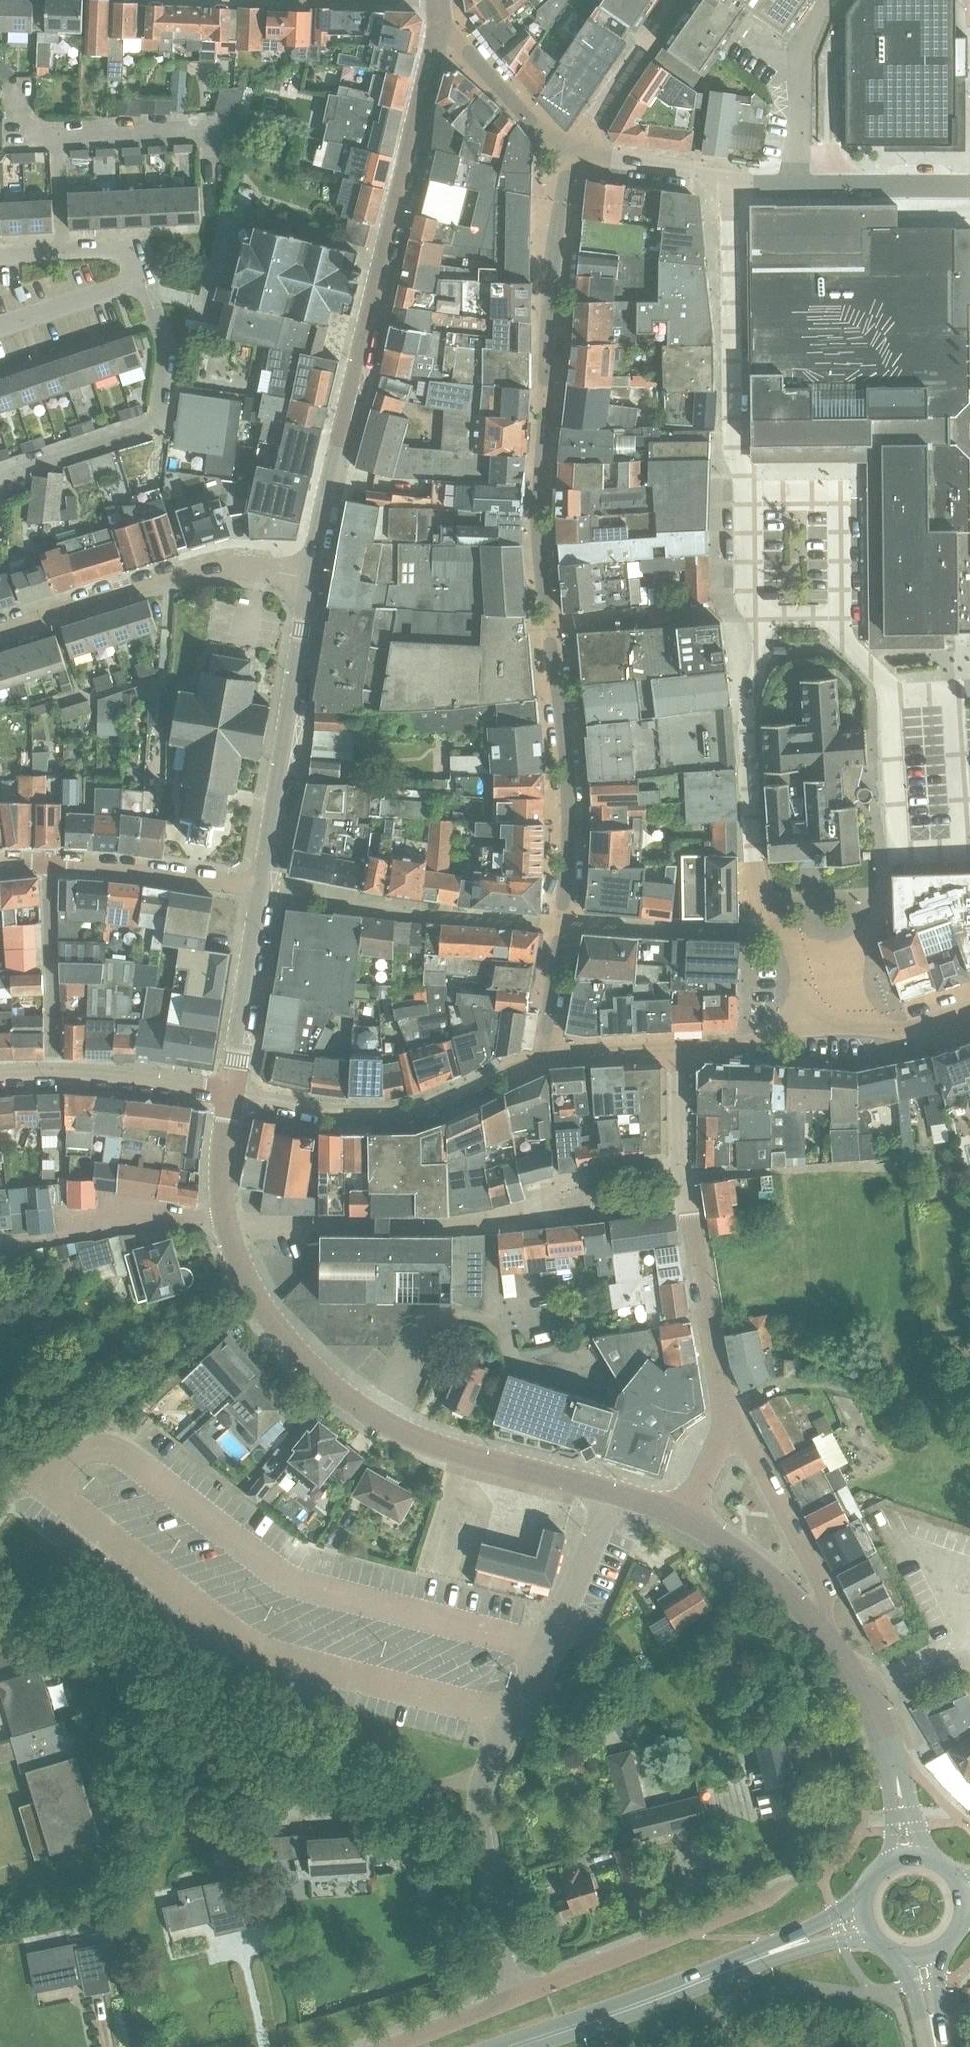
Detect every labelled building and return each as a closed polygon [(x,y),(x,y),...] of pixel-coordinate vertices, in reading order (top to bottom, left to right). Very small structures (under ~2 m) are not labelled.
[(12,0),(7,0),(6,32),(34,33),(34,5),(35,1),(12,0)] [(34,5),(34,33),(40,33),(39,67),(51,68),(52,43),(59,44),(60,34),(61,34),(61,32),(83,33),(84,0),(48,0),(48,1),(48,5),(34,5)] [(110,57),(112,4),(112,1),(89,0),(88,0),(87,56),(110,57)] [(467,11),(483,0),(465,0),(467,11)] [(478,27),(503,10),(501,8),(507,4),(504,1),(506,0),(483,0),(467,11),(478,27)] [(518,75),(538,44),(569,0),(506,0),(504,1),(507,4),(501,8),(503,10),(478,27),(497,51),(518,75)] [(590,16),(627,42),(625,40),(633,28),(635,30),(656,0),(597,0),(596,2),(599,5),(590,16)] [(665,45),(704,73),(749,9),(787,35),(812,0),(696,0),(665,45)] [(846,14),(846,23),(846,24),(846,25),(846,145),(884,145),(958,145),(958,141),(956,141),(956,122),(958,122),(958,118),(956,118),(956,78),(968,77),(968,55),(968,48),(968,37),(956,37),(956,0),(856,0),(846,14)] [(110,57),(109,81),(124,81),(125,53),(125,38),(138,38),(139,5),(134,5),(131,1),(124,1),(121,5),(112,4),(110,57)] [(161,52),(174,53),(175,38),(176,20),(173,20),(174,7),(164,7),(164,3),(150,2),(150,7),(149,7),(147,37),(162,38),(161,52)] [(238,53),(239,49),(240,10),(231,9),(228,8),(229,5),(215,5),(215,9),(206,8),(206,22),(203,22),(202,52),(202,61),(217,61),(217,52),(238,53)] [(189,51),(202,52),(203,22),(206,22),(206,8),(174,7),(173,20),(176,20),(175,38),(189,39),(189,51)] [(239,49),(262,50),(263,11),(240,10),(239,49)] [(330,51),(332,11),(312,10),(311,14),(286,12),(286,14),(269,13),(267,39),(284,40),(284,44),(297,45),(297,48),(293,51),(293,58),(296,61),(310,62),(310,60),(322,61),(323,50),(330,51)] [(332,11),(330,46),(359,46),(370,46),(379,47),(388,13),(346,11),(332,11)] [(379,47),(417,56),(419,47),(417,45),(421,26),(423,21),(420,21),(418,17),(418,14),(388,13),(379,47)] [(626,44),(627,42),(590,16),(589,18),(582,28),(577,35),(559,63),(537,97),(539,98),(556,108),(558,115),(567,120),(574,118),(625,43),(626,44)] [(518,75),(517,76),(537,97),(559,63),(538,44),(518,75)] [(693,89),(704,73),(665,45),(654,61),(672,73),(671,74),(693,89)] [(412,77),(417,56),(379,47),(370,46),(359,46),(357,57),(341,54),(339,64),(388,73),(412,77)] [(10,80),(16,74),(0,58),(0,71),(10,80)] [(672,73),(654,61),(631,94),(610,131),(615,142),(647,146),(691,151),(696,110),(695,109),(698,92),(693,89),(671,74),(672,73)] [(175,62),(173,111),(185,112),(188,63),(175,62)] [(437,108),(436,123),(450,124),(481,91),(480,90),(458,71),(446,72),(438,103),(437,108)] [(349,96),(363,100),(404,110),(406,97),(412,77),(388,73),(387,77),(384,76),(379,78),(376,86),(380,90),(384,91),(383,96),(351,88),(349,96)] [(703,95),(696,151),(701,152),(701,153),(712,154),(712,153),(717,154),(717,149),(726,150),(726,156),(756,159),(763,136),(758,136),(759,125),(764,126),(770,108),(754,94),(755,92),(737,76),(727,88),(715,79),(703,95)] [(222,89),(217,113),(239,118),(247,86),(222,89)] [(455,154),(480,162),(483,153),(482,153),(488,131),(485,128),(502,110),(481,91),(450,124),(452,126),(460,133),(455,154)] [(330,141),(347,146),(393,157),(404,110),(363,100),(349,96),(341,94),(340,96),(332,94),(324,122),(329,123),(325,140),(330,141)] [(143,101),(143,114),(172,115),(172,102),(143,101)] [(821,131),(837,131),(837,108),(821,108),(821,131)] [(480,162),(503,169),(514,120),(505,111),(490,128),(484,153),(483,153),(480,162)] [(499,188),(530,194),(532,195),(532,173),(533,147),(530,141),(518,125),(518,124),(514,120),(503,169),(499,188)] [(435,149),(428,179),(466,189),(466,187),(497,195),(499,188),(503,169),(480,162),(455,154),(460,133),(452,126),(450,124),(436,123),(434,148),(433,148),(435,149)] [(386,184),(393,157),(347,146),(330,141),(324,166),(337,170),(335,175),(350,179),(385,189),(386,184)] [(194,144),(175,145),(175,153),(195,152),(194,144)] [(168,146),(149,146),(149,154),(168,153),(168,146)] [(142,147),(130,147),(123,148),(124,156),(143,155),(142,147)] [(116,148),(97,149),(98,157),(116,156),(116,148)] [(90,149),(71,150),(72,159),(91,158),(90,149)] [(24,164),(37,163),(37,153),(23,154),(24,164)] [(15,164),(24,164),(23,154),(14,155),(15,164)] [(345,198),(347,198),(343,216),(350,218),(344,240),(369,247),(379,214),(385,189),(350,179),(345,198)] [(426,179),(417,214),(459,224),(466,189),(428,179),(426,179)] [(588,180),(584,219),(622,224),(655,228),(659,190),(626,185),(603,182),(588,180)] [(181,225),(203,224),(201,188),(70,195),(72,230),(92,229),(92,231),(104,231),(104,229),(171,226),(171,227),(181,227),(181,225)] [(459,224),(454,245),(481,248),(480,259),(480,266),(498,267),(498,281),(528,282),(530,194),(499,188),(497,195),(487,231),(459,224)] [(584,219),(580,250),(660,259),(706,265),(705,256),(701,207),(693,194),(659,190),(655,228),(622,224),(584,219)] [(53,201),(26,203),(28,234),(55,233),(53,201)] [(0,204),(0,235),(28,234),(26,203),(0,204)] [(750,205),(751,233),(751,240),(751,244),(751,249),(751,254),(751,277),(752,374),(751,374),(752,419),(752,447),(811,446),(840,446),(883,446),(950,444),(949,417),(956,417),(969,402),(969,328),(969,306),(969,227),(966,227),(946,228),(941,228),(926,228),(918,228),(898,228),(897,214),(897,205),(776,206),(776,205),(750,205)] [(417,214),(411,239),(454,245),(459,224),(417,214)] [(218,299),(229,302),(327,324),(331,310),(351,315),(363,271),(355,269),(359,253),(256,226),(254,233),(248,231),(234,285),(235,285),(234,291),(221,287),(218,299)] [(479,279),(480,270),(442,265),(444,254),(480,259),(481,248),(454,245),(411,239),(401,284),(424,285),(425,282),(437,284),(439,276),(479,279)] [(660,259),(580,250),(577,275),(659,277),(660,259)] [(706,265),(660,259),(659,300),(686,299),(685,284),(708,281),(706,265)] [(433,309),(531,322),(532,282),(528,282),(498,281),(498,267),(480,266),(480,270),(479,279),(439,276),(437,284),(425,282),(424,285),(401,284),(396,305),(420,309),(432,310),(433,309)] [(659,277),(577,275),(577,301),(637,300),(659,300),(659,277)] [(686,299),(659,300),(637,300),(637,322),(637,333),(639,333),(639,340),(668,339),(668,344),(714,344),(713,337),(714,336),(708,281),(685,284),(686,299)] [(612,343),(624,344),(637,344),(637,333),(637,322),(637,300),(577,301),(574,343),(612,343)] [(220,336),(273,350),(274,347),(319,357),(327,324),(229,302),(220,336)] [(396,305),(392,325),(434,332),(434,329),(487,335),(487,346),(531,352),(531,322),(433,309),(432,310),(420,309),(396,305)] [(443,376),(445,376),(451,332),(434,329),(434,332),(392,325),(391,325),(386,348),(418,354),(429,356),(445,359),(443,376)] [(453,382),(531,388),(531,352),(487,346),(487,335),(451,332),(445,376),(451,377),(452,367),(455,367),(453,382)] [(133,336),(109,345),(118,373),(143,364),(133,336)] [(574,343),(569,384),(631,386),(631,375),(614,376),(614,370),(622,371),(624,344),(612,343),(574,343)] [(714,344),(668,344),(663,344),(664,391),(664,425),(683,425),(715,427),(717,393),(715,391),(714,344)] [(109,345),(84,353),(93,381),(118,373),(109,345)] [(340,362),(319,357),(274,347),(273,350),(270,371),(265,390),(265,391),(328,406),(330,407),(340,362)] [(412,379),(418,354),(386,348),(381,373),(412,379)] [(84,353),(60,361),(69,389),(73,401),(84,397),(80,386),(93,381),(84,353)] [(60,361),(35,369),(45,398),(69,389),(60,361)] [(35,369),(11,378),(20,406),(45,398),(35,369)] [(382,376),(378,392),(407,401),(412,385),(382,376)] [(0,381),(0,413),(20,406),(11,378),(0,381)] [(445,410),(529,418),(531,388),(453,382),(431,380),(426,407),(445,410)] [(569,384),(564,426),(606,429),(607,427),(615,427),(637,426),(639,408),(610,404),(612,394),(615,394),(614,395),(630,398),(631,386),(569,384)] [(265,391),(262,415),(263,415),(262,422),(265,422),(261,441),(282,446),(288,421),(308,426),(323,429),(328,406),(265,391)] [(378,392),(372,408),(401,416),(407,401),(378,392)] [(179,449),(208,453),(205,473),(233,476),(243,402),(187,394),(179,449)] [(142,404),(130,408),(133,417),(146,413),(142,404)] [(133,417),(130,408),(119,412),(122,421),(133,417)] [(372,408),(355,467),(371,471),(374,472),(394,478),(434,479),(449,480),(451,450),(442,449),(409,447),(410,444),(403,443),(410,419),(401,416),(372,408)] [(451,450),(526,456),(529,418),(445,410),(442,449),(451,450)] [(93,420),(81,424),(84,434),(97,430),(93,420)] [(260,465),(250,508),(252,539),(266,539),(266,533),(298,537),(311,477),(320,441),(306,438),(308,426),(288,421),(282,446),(277,469),(260,465)] [(84,434),(81,424),(70,428),(74,437),(84,434)] [(320,441),(323,429),(308,426),(306,438),(320,441)] [(560,462),(614,461),(615,427),(607,427),(606,429),(564,426),(560,462)] [(614,461),(643,460),(650,460),(650,441),(710,441),(710,431),(661,431),(661,426),(638,426),(638,428),(636,428),(637,426),(615,427),(614,461)] [(44,436),(32,441),(35,451),(48,446),(44,436)] [(35,451),(32,441),(22,444),(25,454),(35,451)] [(650,460),(710,459),(710,441),(650,441),(650,460)] [(883,446),(883,448),(883,472),(883,477),(883,501),(883,506),(883,529),(884,535),(884,558),(884,561),(884,563),(884,587),(884,592),(884,616),(884,621),(884,634),(898,634),(903,634),(926,633),(959,633),(959,630),(969,630),(969,457),(956,444),(950,444),(883,446)] [(0,462),(12,458),(9,448),(0,451),(0,461),(0,462)] [(451,450),(449,480),(524,482),(525,482),(527,456),(526,456),(451,450)] [(112,452),(91,459),(98,481),(119,474),(112,452)] [(76,488),(98,481),(91,459),(69,466),(76,488)] [(558,487),(557,516),(657,511),(659,532),(707,529),(710,459),(650,460),(643,460),(644,485),(558,487)] [(560,462),(558,487),(644,485),(643,460),(614,461),(560,462)] [(50,472),(49,478),(46,513),(47,522),(70,520),(69,511),(61,512),(65,474),(50,472)] [(46,513),(49,478),(35,476),(30,523),(47,522),(46,513)] [(368,490),(366,503),(381,506),(419,508),(430,508),(460,510),(522,512),(524,482),(449,480),(434,479),(433,498),(414,496),(368,490)] [(160,488),(133,496),(136,506),(140,521),(139,521),(153,563),(181,554),(160,488)] [(68,497),(69,511),(78,510),(77,496),(68,497)] [(328,607),(331,607),(400,611),(396,545),(418,546),(419,508),(381,506),(366,503),(348,500),(328,607)] [(225,534),(229,533),(225,522),(226,521),(220,501),(205,506),(203,502),(194,505),(194,506),(179,511),(186,533),(187,533),(191,545),(194,544),(197,546),(203,543),(203,541),(218,536),(220,538),(225,536),(225,534)] [(140,521),(136,506),(124,506),(130,524),(113,530),(126,571),(152,563),(139,521),(140,521)] [(481,547),(522,545),(522,512),(460,510),(459,526),(443,525),(442,534),(435,534),(435,529),(429,529),(430,508),(419,508),(418,546),(481,547)] [(78,510),(69,511),(70,520),(79,519),(79,516),(78,510)] [(557,516),(558,543),(707,535),(707,529),(659,532),(657,511),(557,516)] [(112,528),(77,538),(90,583),(126,571),(113,530),(112,528)] [(558,543),(561,565),(628,559),(654,557),(683,556),(708,555),(707,535),(558,543)] [(43,554),(45,565),(54,594),(90,583),(77,538),(59,544),(60,549),(43,554)] [(462,614),(525,616),(526,617),(524,575),(522,545),(481,547),(418,546),(396,545),(400,611),(419,612),(418,626),(450,627),(454,623),(462,623),(462,614)] [(54,594),(45,565),(43,554),(30,557),(33,569),(13,575),(22,604),(54,594)] [(708,555),(683,556),(685,604),(709,602),(708,555)] [(628,559),(561,565),(565,611),(632,607),(628,559)] [(0,575),(0,608),(17,602),(8,573),(0,575)] [(149,600),(127,607),(136,637),(158,630),(149,600)] [(127,607),(106,614),(115,643),(136,637),(127,607)] [(482,632),(527,634),(526,623),(525,616),(462,614),(462,623),(454,623),(450,627),(418,626),(419,612),(400,611),(331,607),(330,614),(329,620),(396,631),(394,640),(460,644),(460,640),(481,640),(482,632)] [(106,614),(84,620),(94,650),(115,643),(106,614)] [(94,650),(84,620),(63,627),(72,657),(94,650)] [(358,711),(394,712),(537,699),(536,697),(535,697),(529,633),(527,634),(482,632),(481,640),(460,640),(460,644),(394,640),(396,631),(329,620),(317,700),(316,712),(358,711)] [(638,678),(651,677),(727,670),(721,622),(677,625),(677,626),(578,632),(582,684),(638,678)] [(11,685),(12,690),(9,691),(12,701),(29,695),(26,686),(24,687),(22,682),(61,670),(62,675),(59,676),(64,692),(74,689),(67,668),(57,635),(36,642),(34,636),(24,639),(26,645),(0,653),(0,689),(11,685)] [(190,839),(210,842),(210,843),(212,843),(212,841),(213,841),(215,827),(222,829),(222,828),(224,829),(225,826),(223,826),(223,824),(225,824),(226,822),(223,822),(226,808),(228,809),(228,806),(226,806),(228,792),(236,794),(236,792),(238,793),(238,791),(236,791),(238,780),(240,780),(240,779),(238,778),(240,768),(242,769),(243,767),(240,766),(242,756),(258,759),(258,761),(260,761),(260,759),(261,759),(271,706),(270,706),(270,704),(268,703),(268,705),(252,703),(254,694),(256,694),(256,692),(254,692),(255,683),(258,683),(258,682),(256,681),(256,680),(249,679),(252,660),(213,654),(210,672),(203,671),(203,672),(201,672),(200,673),(202,674),(201,683),(199,682),(199,684),(201,684),(199,693),(183,691),(184,689),(182,688),(182,690),(179,690),(171,743),(172,744),(171,746),(173,746),(174,744),(189,747),(188,757),(185,756),(185,758),(187,758),(185,769),(183,768),(183,770),(185,770),(183,781),(181,781),(181,782),(183,783),(180,798),(185,799),(185,800),(187,800),(185,814),(182,814),(182,816),(184,817),(184,819),(182,819),(181,821),(184,821),(191,822),(188,839),(190,839)] [(153,661),(144,663),(148,676),(157,673),(153,661)] [(148,676),(144,663),(136,666),(140,678),(148,676)] [(703,711),(732,707),(727,670),(651,677),(656,718),(703,711)] [(110,674),(102,677),(106,689),(114,686),(110,674)] [(106,689),(102,677),(94,679),(98,691),(106,689)] [(587,726),(643,721),(638,678),(582,684),(587,726)] [(863,788),(862,788),(859,785),(864,764),(868,763),(866,728),(840,730),(836,678),(802,680),(804,723),(795,724),(795,723),(763,725),(766,772),(776,772),(779,784),(766,785),(768,824),(766,824),(769,861),(816,857),(816,862),(825,861),(825,864),(860,863),(856,805),(854,805),(855,802),(859,799),(860,801),(861,801),(862,802),(864,803),(866,803),(867,803),(868,802),(870,801),(872,800),(872,798),(873,797),(873,795),(873,794),(873,793),(872,791),(870,789),(869,788),(867,788),(865,787),(863,788)] [(99,731),(123,731),(124,691),(100,699),(99,731)] [(149,724),(167,725),(169,692),(151,691),(149,724)] [(125,693),(125,718),(138,718),(139,693),(125,693)] [(402,734),(488,728),(539,723),(537,699),(394,712),(394,733),(402,733),(402,734)] [(59,710),(63,721),(93,712),(89,700),(59,710)] [(687,823),(713,821),(738,819),(736,768),(732,707),(703,711),(656,718),(643,721),(587,726),(588,736),(587,736),(590,774),(590,779),(634,777),(685,771),(685,783),(685,784),(686,802),(687,823)] [(358,732),(358,711),(316,712),(315,731),(313,746),(325,747),(326,731),(357,732),(358,732)] [(451,773),(455,773),(543,771),(539,723),(488,728),(491,768),(485,768),(485,765),(477,755),(450,755),(451,773)] [(312,756),(343,759),(355,760),(357,732),(326,731),(325,747),(313,746),(312,756)] [(34,752),(34,776),(33,848),(61,848),(62,804),(46,804),(47,775),(47,774),(48,752),(34,752)] [(343,759),(312,756),(310,776),(342,779),(343,759)] [(484,797),(484,800),(491,801),(545,797),(543,771),(455,773),(455,789),(455,795),(484,797)] [(661,802),(686,802),(685,784),(685,783),(685,771),(634,777),(590,779),(590,780),(591,797),(592,805),(647,803),(661,802)] [(455,789),(455,773),(451,773),(451,779),(447,779),(447,780),(435,779),(434,785),(455,789)] [(5,847),(33,848),(34,776),(21,777),(20,798),(0,800),(0,821),(5,847)] [(63,778),(62,804),(79,804),(80,778),(63,778)] [(309,784),(302,814),(355,816),(360,816),(371,816),(373,787),(349,785),(309,784)] [(387,787),(373,787),(371,816),(373,816),(391,817),(428,818),(429,802),(385,798),(387,787)] [(95,849),(119,851),(123,789),(97,788),(95,815),(95,849)] [(119,851),(139,854),(145,791),(123,789),(119,851)] [(145,791),(139,854),(163,857),(167,820),(152,819),(155,792),(145,791)] [(454,821),(477,821),(544,823),(545,797),(491,801),(484,800),(484,815),(472,814),(472,813),(454,812),(453,821),(454,821)] [(647,815),(647,803),(592,805),(592,830),(590,866),(641,866),(642,843),(646,843),(647,829),(643,829),(644,815),(647,815)] [(66,848),(95,849),(95,815),(67,813),(66,848)] [(355,816),(302,814),(295,848),(290,873),(333,881),(337,854),(340,855),(343,845),(345,845),(348,833),(352,833),(355,816)] [(355,816),(352,833),(348,833),(345,845),(343,845),(340,855),(337,854),(333,881),(362,887),(368,854),(369,854),(371,832),(372,830),(373,824),(360,823),(360,816),(355,816)] [(372,830),(371,832),(369,854),(368,854),(362,887),(362,889),(385,894),(385,893),(393,820),(396,820),(396,817),(391,817),(373,816),(373,818),(385,820),(383,832),(372,830)] [(439,901),(458,904),(461,875),(451,873),(454,821),(453,821),(431,819),(429,842),(425,885),(441,887),(439,901)] [(713,821),(715,855),(738,854),(738,819),(713,821)] [(424,898),(439,901),(441,887),(425,885),(429,842),(403,838),(404,830),(395,828),(396,820),(393,820),(385,893),(424,899),(424,898)] [(468,862),(467,868),(543,871),(544,823),(477,821),(477,835),(508,835),(508,847),(484,845),(483,863),(468,862)] [(738,854),(715,855),(682,855),(683,919),(706,918),(706,920),(739,921),(738,854)] [(666,880),(646,879),(642,915),(672,919),(678,865),(667,864),(666,880)] [(647,866),(641,866),(590,866),(586,910),(642,915),(646,879),(647,866)] [(461,875),(458,904),(458,905),(541,914),(543,871),(467,868),(461,867),(461,875)] [(897,936),(918,929),(926,956),(938,990),(969,979),(969,871),(950,872),(892,874),(894,929),(896,929),(897,936)] [(4,910),(6,938),(36,936),(36,924),(17,925),(16,906),(41,903),(39,878),(2,882),(4,910)] [(60,883),(59,910),(60,940),(80,941),(79,921),(106,924),(110,882),(60,879),(60,883)] [(110,882),(106,924),(140,928),(140,925),(142,908),(138,907),(141,885),(110,882)] [(162,950),(163,945),(172,890),(145,886),(142,908),(140,925),(155,928),(152,948),(162,950)] [(143,1017),(136,1059),(177,1065),(178,1058),(213,1063),(231,953),(206,949),(214,896),(172,890),(163,945),(180,947),(177,968),(178,968),(173,989),(158,987),(148,985),(143,1017)] [(355,1015),(360,954),(363,917),(334,914),(334,916),(290,911),(284,966),(281,967),(277,972),(273,993),(318,1001),(334,1010),(338,1013),(355,1015)] [(394,958),(394,951),(395,921),(363,917),(360,954),(394,958)] [(411,947),(426,947),(427,923),(395,921),(394,951),(411,952),(411,947)] [(426,947),(425,955),(534,962),(535,962),(540,933),(514,930),(442,924),(427,923),(426,947)] [(926,956),(918,929),(897,936),(880,941),(893,981),(895,980),(902,1002),(937,989),(937,990),(938,990),(926,956)] [(605,1033),(605,997),(608,978),(634,980),(650,981),(653,981),(659,981),(660,965),(672,965),(673,938),(671,938),(671,939),(595,934),(583,933),(581,942),(579,953),(578,954),(576,956),(575,958),(574,959),(573,961),(572,963),(571,965),(571,967),(571,970),(570,972),(570,974),(575,981),(566,1032),(586,1036),(602,1034),(605,1033)] [(6,938),(6,950),(37,948),(36,936),(6,938)] [(687,939),(673,938),(672,965),(672,973),(672,989),(679,990),(704,992),(704,996),(722,997),(723,993),(737,994),(738,994),(738,981),(740,941),(687,939)] [(60,961),(61,981),(89,982),(88,996),(88,1017),(86,1059),(112,1059),(121,984),(134,985),(136,963),(138,945),(108,942),(80,941),(60,940),(60,961)] [(37,948),(6,950),(8,969),(13,968),(13,962),(37,960),(37,948)] [(424,984),(428,985),(444,985),(445,992),(449,991),(448,987),(451,988),(451,984),(447,984),(447,974),(469,976),(469,974),(487,975),(486,988),(528,991),(530,991),(534,962),(425,955),(424,981),(424,984)] [(3,988),(12,987),(11,974),(38,973),(37,960),(13,962),(13,968),(0,969),(0,988),(3,988)] [(148,985),(158,987),(160,966),(136,963),(134,985),(148,985)] [(11,974),(12,987),(12,995),(45,994),(44,973),(38,973),(11,974)] [(648,1029),(648,1031),(649,997),(635,997),(634,980),(608,978),(605,997),(605,1033),(648,1029)] [(648,1031),(673,1030),(672,1004),(672,997),(656,998),(653,981),(650,981),(634,980),(635,997),(649,997),(648,1031)] [(75,996),(88,996),(89,982),(61,981),(62,1001),(75,1000),(75,996)] [(413,982),(416,1006),(429,1004),(428,985),(424,984),(424,981),(413,982)] [(357,982),(357,996),(369,996),(370,982),(357,982)] [(136,1061),(136,1059),(143,1017),(142,1017),(142,1012),(134,1012),(134,985),(121,984),(112,1059),(115,1059),(115,1060),(136,1061)] [(411,1050),(422,1090),(463,1073),(448,1006),(445,992),(444,985),(428,985),(429,1004),(416,1006),(394,1009),(396,1019),(398,1019),(411,1049),(411,1050)] [(381,986),(380,999),(393,997),(391,986),(381,986)] [(449,991),(445,992),(448,1006),(485,1007),(485,1010),(491,1010),(526,1011),(528,991),(486,988),(485,990),(451,988),(448,987),(449,991)] [(673,1030),(703,1029),(704,996),(704,992),(679,990),(679,1004),(672,1004),(673,1030)] [(326,1027),(334,1010),(318,1001),(273,993),(265,1047),(267,1048),(317,1056),(321,1056),(335,1031),(331,1029),(326,1027)] [(704,996),(703,1029),(737,1027),(737,994),(723,993),(722,997),(704,996)] [(448,1006),(463,1073),(496,1055),(497,1032),(492,1034),(491,1010),(485,1010),(485,1007),(448,1006)] [(497,1032),(496,1055),(521,1050),(527,1011),(526,1011),(491,1010),(492,1034),(497,1032)] [(15,1058),(14,1017),(14,1011),(0,1012),(0,1059),(15,1058)] [(14,1017),(15,1058),(46,1057),(44,1016),(14,1017)] [(63,1058),(86,1059),(88,1017),(79,1017),(78,1024),(63,1024),(63,1058)] [(385,1098),(383,1054),(381,1026),(354,1026),(352,1060),(350,1098),(385,1098)] [(933,1056),(936,1083),(941,1082),(946,1108),(964,1103),(961,1091),(969,1089),(969,1041),(950,1049),(945,1048),(936,1052),(934,1056),(933,1056)] [(267,1083),(312,1091),(317,1056),(267,1048),(261,1075),(267,1083)] [(422,1090),(411,1050),(398,1053),(398,1052),(383,1054),(385,1098),(405,1095),(405,1094),(422,1090)] [(352,1060),(321,1056),(317,1056),(312,1091),(350,1098),(352,1060)] [(904,1062),(895,1064),(899,1101),(900,1120),(903,1152),(913,1151),(911,1123),(910,1120),(908,1097),(920,1095),(931,1093),(933,1103),(929,1109),(930,1118),(934,1120),(937,1122),(947,1120),(948,1120),(946,1108),(943,1090),(941,1082),(936,1083),(933,1056),(913,1060),(904,1062)] [(657,1062),(624,1064),(628,1088),(640,1086),(642,1132),(646,1159),(668,1156),(667,1072),(666,1072),(666,1070),(659,1063),(657,1063),(657,1062)] [(728,1093),(729,1064),(704,1062),(698,1070),(698,1113),(699,1113),(699,1165),(730,1164),(730,1160),(731,1129),(730,1130),(728,1093)] [(592,1066),(595,1120),(598,1120),(618,1118),(627,1160),(646,1159),(642,1132),(640,1086),(628,1088),(624,1064),(592,1066)] [(771,1167),(772,1139),(741,1141),(741,1112),(738,1112),(738,1108),(773,1108),(774,1065),(729,1064),(728,1093),(730,1130),(731,1129),(730,1160),(738,1161),(738,1168),(771,1167)] [(866,1111),(866,1108),(898,1101),(895,1064),(856,1072),(855,1093),(861,1160),(874,1159),(871,1134),(870,1134),(869,1123),(873,1121),(872,1113),(866,1111)] [(772,1120),(772,1152),(786,1151),(785,1166),(805,1165),(804,1122),(804,1115),(799,1115),(799,1093),(804,1093),(804,1068),(774,1065),(773,1108),(772,1120)] [(582,1145),(582,1136),(580,1113),(589,1113),(585,1066),(551,1069),(553,1092),(555,1115),(560,1172),(579,1169),(574,1145),(582,1145)] [(804,1115),(804,1122),(811,1123),(811,1122),(811,1107),(832,1106),(830,1071),(804,1068),(804,1093),(799,1093),(799,1115),(804,1115)] [(830,1071),(832,1106),(833,1146),(831,1146),(832,1162),(861,1160),(855,1093),(856,1072),(830,1071)] [(548,1074),(505,1094),(513,1136),(514,1135),(514,1137),(528,1135),(529,1140),(552,1137),(548,1074)] [(513,1136),(505,1094),(505,1093),(450,1120),(446,1122),(447,1132),(448,1166),(448,1180),(450,1216),(495,1208),(494,1207),(486,1170),(488,1170),(488,1168),(486,1157),(487,1145),(497,1141),(513,1136)] [(40,1126),(37,1095),(15,1096),(16,1126),(17,1126),(17,1125),(40,1126)] [(67,1095),(38,1095),(40,1120),(40,1126),(41,1126),(41,1127),(43,1127),(43,1136),(59,1135),(60,1148),(69,1148),(68,1123),(66,1123),(66,1120),(67,1095)] [(93,1157),(95,1134),(97,1096),(67,1095),(66,1123),(68,1123),(69,1148),(69,1155),(72,1155),(93,1157)] [(15,1096),(0,1098),(0,1128),(16,1126),(15,1096)] [(97,1182),(97,1189),(118,1191),(129,1100),(97,1096),(95,1134),(110,1136),(107,1165),(98,1164),(96,1182),(97,1182)] [(118,1193),(157,1199),(164,1166),(185,1169),(186,1155),(188,1155),(192,1108),(174,1105),(129,1100),(118,1191),(118,1193)] [(164,1166),(157,1199),(198,1204),(199,1188),(183,1187),(184,1182),(179,1181),(180,1174),(190,1176),(191,1171),(201,1172),(202,1158),(205,1135),(208,1110),(192,1108),(188,1155),(186,1155),(185,1169),(164,1166)] [(241,1187),(265,1190),(275,1132),(277,1122),(255,1118),(247,1154),(241,1180),(241,1187)] [(601,1132),(582,1136),(582,1145),(574,1145),(579,1169),(627,1160),(618,1118),(598,1120),(601,1132)] [(275,1132),(265,1190),(264,1193),(261,1214),(316,1215),(317,1197),(308,1196),(317,1137),(305,1135),(305,1137),(275,1132)] [(342,1134),(320,1132),(320,1169),(320,1182),(320,1194),(319,1214),(345,1215),(346,1190),(346,1170),(343,1170),(342,1134)] [(432,1166),(448,1166),(447,1132),(369,1133),(370,1167),(388,1167),(388,1179),(370,1179),(370,1190),(373,1190),(373,1191),(372,1215),(450,1216),(448,1180),(432,1180),(432,1166)] [(370,1167),(369,1133),(342,1134),(343,1170),(346,1170),(370,1171),(370,1167)] [(517,1159),(518,1161),(522,1184),(554,1174),(553,1150),(517,1159)] [(772,1152),(771,1153),(771,1167),(785,1166),(786,1151),(772,1152)] [(526,1198),(522,1184),(518,1161),(503,1165),(512,1201),(526,1198)] [(503,1164),(488,1168),(488,1170),(486,1170),(494,1207),(512,1201),(503,1165),(503,1164)] [(44,1171),(44,1180),(57,1179),(57,1171),(44,1171)] [(72,1174),(72,1182),(91,1182),(92,1175),(72,1174)] [(734,1178),(703,1183),(710,1235),(736,1232),(734,1219),(740,1218),(734,1178)] [(91,1182),(72,1182),(69,1182),(69,1208),(97,1208),(97,1189),(97,1182),(96,1182),(91,1182)] [(61,1184),(10,1190),(12,1209),(25,1208),(26,1217),(31,1217),(32,1233),(56,1232),(53,1205),(63,1205),(61,1184)] [(14,1227),(12,1209),(10,1190),(0,1192),(0,1229),(14,1227)] [(350,1215),(372,1215),(373,1191),(373,1190),(370,1190),(346,1190),(345,1215),(351,1215),(350,1215)] [(611,1230),(613,1250),(614,1253),(677,1244),(673,1215),(610,1222),(611,1230)] [(606,1221),(582,1224),(586,1252),(589,1275),(616,1272),(614,1253),(613,1250),(611,1230),(607,1230),(606,1221)] [(582,1224),(547,1228),(550,1256),(556,1256),(558,1267),(570,1266),(569,1254),(586,1252),(582,1224)] [(547,1228),(524,1230),(528,1258),(545,1257),(546,1271),(558,1269),(558,1267),(556,1256),(550,1256),(547,1228)] [(524,1230),(498,1233),(504,1296),(511,1295),(511,1292),(517,1292),(515,1272),(518,1272),(529,1270),(528,1258),(524,1230)] [(168,1233),(121,1236),(96,1243),(94,1242),(78,1244),(86,1270),(115,1261),(120,1276),(132,1273),(140,1301),(184,1289),(187,1288),(189,1286),(191,1285),(193,1282),(194,1280),(195,1277),(194,1274),(193,1271),(191,1269),(188,1267),(185,1266),(182,1266),(178,1267),(168,1233)] [(465,1235),(453,1237),(453,1301),(477,1310),(485,1295),(486,1254),(486,1234),(465,1235)] [(295,1242),(277,1253),(294,1285),(312,1312),(333,1337),(356,1360),(382,1381),(413,1339),(391,1321),(372,1302),(354,1281),(339,1259),(363,1258),(363,1239),(327,1239),(329,1242),(295,1242)] [(677,1244),(614,1253),(616,1272),(617,1282),(652,1277),(653,1284),(660,1283),(683,1279),(678,1244),(677,1244)] [(653,1284),(652,1277),(617,1282),(610,1283),(614,1307),(647,1302),(647,1312),(663,1310),(664,1317),(689,1313),(684,1279),(683,1279),(653,1284)] [(736,1333),(725,1335),(731,1365),(743,1391),(777,1376),(771,1347),(767,1318),(767,1315),(734,1321),(736,1333)] [(671,1430),(706,1408),(698,1361),(692,1318),(659,1324),(659,1325),(593,1336),(624,1387),(618,1394),(614,1407),(610,1428),(610,1430),(603,1455),(659,1472),(671,1430)] [(191,1372),(183,1379),(183,1380),(196,1394),(214,1414),(216,1415),(225,1406),(220,1401),(222,1399),(230,1392),(224,1385),(249,1362),(227,1339),(191,1372)] [(464,1358),(444,1404),(454,1408),(453,1410),(465,1415),(465,1413),(468,1414),(470,1410),(472,1411),(477,1399),(475,1398),(487,1368),(464,1358)] [(786,1374),(802,1375),(803,1362),(787,1361),(786,1374)] [(222,1399),(220,1401),(225,1406),(227,1405),(257,1438),(261,1434),(262,1436),(275,1424),(274,1423),(289,1410),(258,1376),(260,1374),(259,1373),(249,1362),(224,1385),(230,1392),(222,1399)] [(610,1430),(614,1407),(509,1374),(494,1420),(603,1455),(610,1430)] [(751,1410),(776,1456),(805,1440),(790,1411),(792,1410),(784,1394),(779,1395),(751,1410)] [(820,1433),(831,1428),(832,1428),(825,1415),(814,1421),(820,1433)] [(346,1482),(363,1461),(347,1448),(345,1451),(331,1440),(333,1436),(320,1426),(311,1437),(308,1434),(296,1449),(299,1452),(284,1471),(312,1492),(321,1481),(324,1484),(333,1472),(346,1482)] [(816,1444),(781,1460),(787,1471),(784,1473),(787,1480),(792,1480),(793,1483),(822,1468),(825,1473),(839,1466),(848,1461),(831,1428),(820,1433),(813,1437),(816,1444)] [(818,1539),(854,1520),(859,1517),(863,1515),(839,1466),(825,1473),(822,1468),(793,1483),(791,1485),(804,1513),(804,1514),(818,1539)] [(355,1496),(400,1521),(414,1496),(369,1471),(355,1496)] [(248,1495),(258,1503),(275,1482),(265,1474),(248,1495)] [(869,1548),(871,1552),(876,1549),(860,1517),(854,1520),(818,1539),(833,1567),(869,1548)] [(552,1587),(566,1534),(546,1529),(539,1557),(485,1544),(474,1585),(541,1602),(552,1587)] [(837,1575),(850,1599),(891,1578),(876,1549),(871,1552),(873,1555),(837,1575)] [(659,1598),(678,1628),(710,1608),(696,1586),(688,1590),(675,1570),(663,1580),(670,1591),(659,1598)] [(850,1599),(863,1624),(903,1602),(891,1578),(850,1599)] [(903,1602),(863,1624),(876,1649),(910,1630),(904,1619),(893,1625),(889,1620),(907,1609),(903,1602)] [(18,1757),(22,1773),(28,1771),(37,1801),(21,1806),(37,1859),(53,1854),(53,1852),(101,1838),(76,1755),(75,1755),(64,1720),(55,1722),(45,1687),(42,1678),(44,1678),(42,1668),(34,1670),(0,1681),(0,1688),(1,1691),(3,1690),(16,1734),(11,1736),(12,1739),(0,1743),(0,1762),(18,1757)] [(939,1738),(969,1725),(969,1720),(956,1687),(923,1701),(939,1738)] [(969,1781),(969,1736),(949,1749),(967,1780),(969,1781)] [(767,1789),(769,1788),(770,1793),(769,1793),(775,1818),(799,1812),(793,1788),(791,1788),(790,1783),(792,1782),(782,1742),(751,1750),(754,1763),(760,1762),(767,1789)] [(635,1831),(631,1813),(646,1809),(631,1751),(608,1757),(629,1832),(635,1831)] [(700,1795),(646,1809),(631,1813),(635,1831),(638,1841),(708,1823),(700,1795)] [(350,1877),(369,1875),(366,1837),(308,1841),(308,1837),(273,1839),(275,1859),(309,1856),(310,1875),(316,1875),(316,1877),(333,1876),(333,1874),(350,1873),(350,1877)] [(630,1846),(615,1851),(625,1881),(640,1876),(630,1846)] [(427,1869),(413,1872),(420,1900),(434,1897),(427,1869)] [(563,1883),(568,1898),(558,1901),(564,1919),(588,1912),(586,1907),(600,1903),(591,1875),(581,1878),(578,1870),(562,1875),(564,1883),(563,1883)] [(215,1928),(244,1922),(235,1879),(181,1891),(183,1902),(179,1903),(179,1905),(166,1908),(170,1929),(203,1922),(202,1918),(213,1916),(215,1928)] [(50,1950),(52,1962),(32,1966),(37,1992),(38,1992),(38,1988),(72,1981),(73,1986),(83,1984),(86,1995),(111,1990),(102,1945),(78,1949),(77,1944),(50,1950)]
